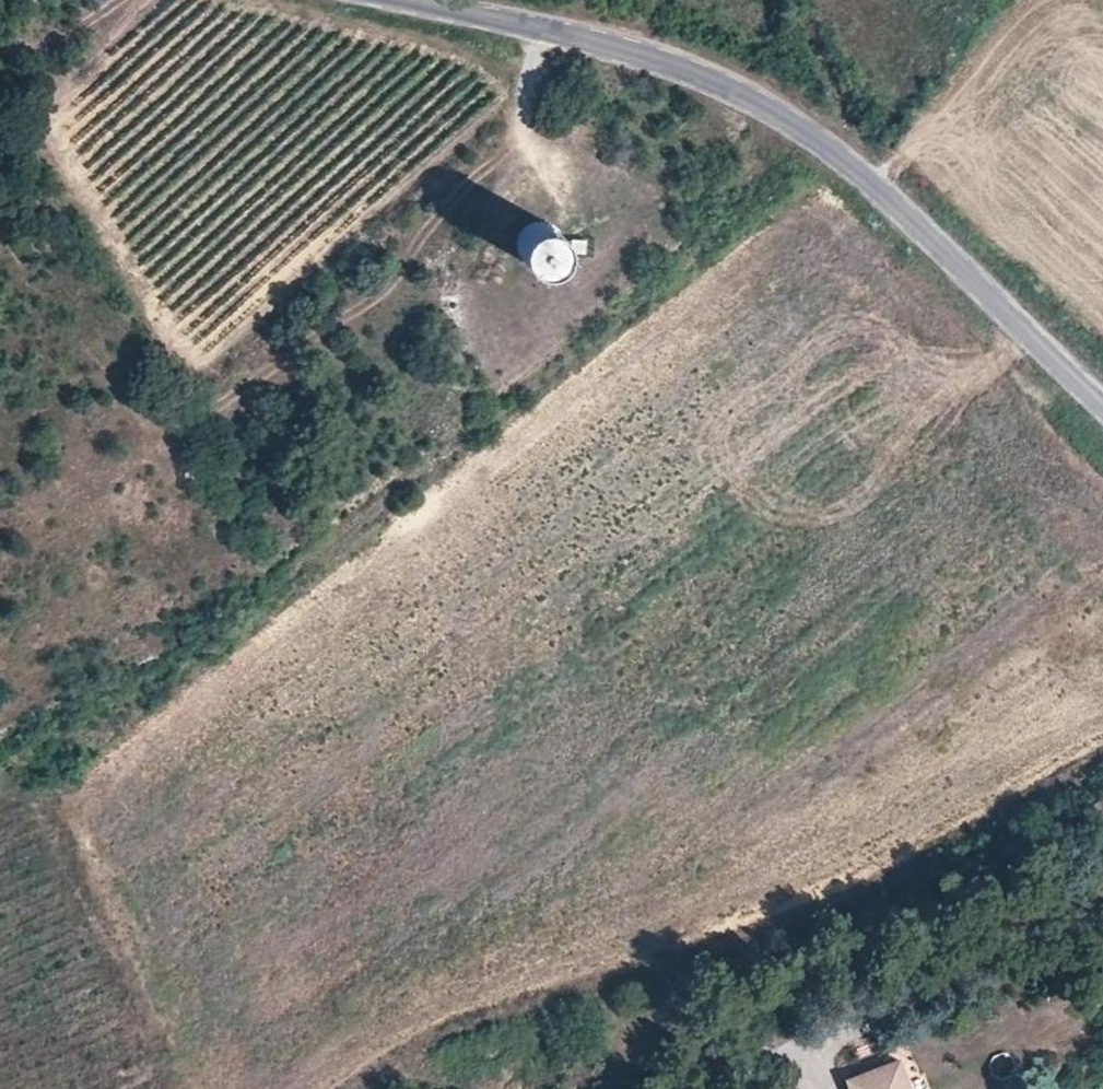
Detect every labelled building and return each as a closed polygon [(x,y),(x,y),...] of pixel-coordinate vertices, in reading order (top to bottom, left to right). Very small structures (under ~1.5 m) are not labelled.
[(518,231),(516,246),(523,259),(537,264),(551,259),(559,246),(557,232),(545,222),(530,222),(518,231)] [(895,1053),(894,1049),(840,1070),(842,1075),(847,1088),(909,1088),(895,1053)] [(1080,1085),(1092,1081),(1088,1068),(1076,1072),(1080,1085)]
